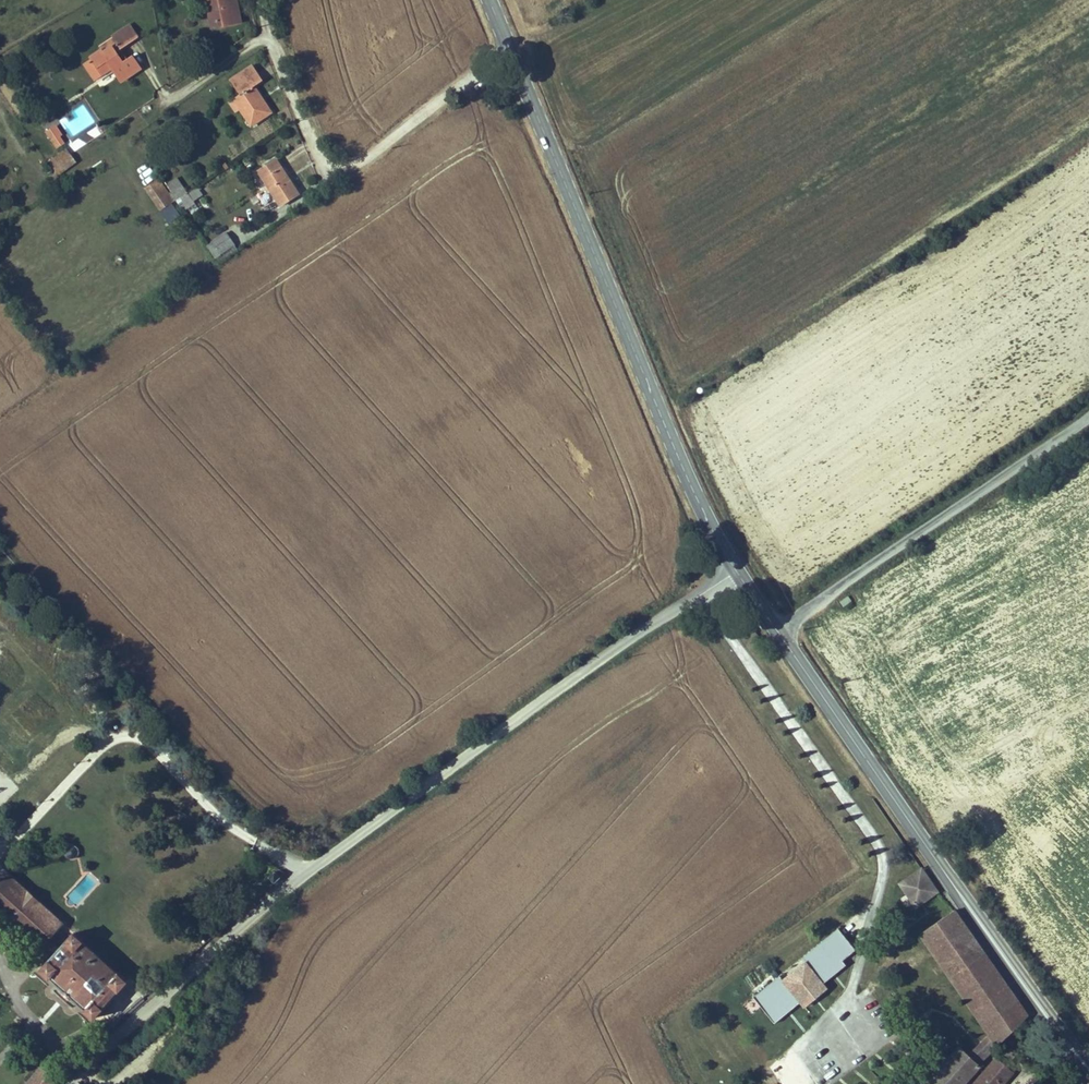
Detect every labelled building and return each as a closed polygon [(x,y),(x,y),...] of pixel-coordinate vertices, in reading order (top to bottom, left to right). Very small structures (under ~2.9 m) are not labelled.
[(216,38),(248,31),(241,4),(239,5),(238,0),(207,0),(216,38)] [(122,52),(108,62),(105,58),(94,66),(97,69),(89,75),(99,90),(117,77),(126,91),(145,77),(136,64),(130,68),(124,58),(142,45),(133,31),(116,43),(119,48),(122,52)] [(108,62),(122,52),(119,48),(105,58),(108,62)] [(240,99),(246,106),(239,113),(258,136),(277,120),(258,97),(265,92),(259,84),(240,99)] [(67,144),(60,135),(50,142),(57,151),(67,144)] [(73,151),(67,144),(57,151),(63,158),(73,151)] [(284,213),(300,202),(287,185),(289,183),(279,167),(261,179),(284,213)] [(72,178),(67,174),(61,179),(65,184),(72,178)] [(170,212),(155,190),(142,199),(157,221),(170,212)] [(184,205),(173,190),(167,194),(178,209),(184,205)] [(190,212),(184,205),(178,209),(184,217),(190,212)] [(217,268),(234,257),(226,244),(210,255),(217,268)] [(70,845),(65,854),(73,858),(78,850),(70,845)] [(898,882),(916,908),(941,891),(923,866),(898,882)] [(10,867),(3,874),(0,871),(0,903),(8,910),(29,885),(10,867)] [(39,894),(29,885),(8,910),(17,918),(39,894)] [(39,894),(17,918),(42,942),(64,918),(39,894)] [(1033,1023),(959,921),(927,946),(996,1051),(981,1069),(969,1057),(943,1083),(980,1083),(1033,1023)] [(839,928),(802,956),(824,984),(847,965),(843,960),(856,950),(839,928)] [(98,1012),(129,978),(76,929),(45,964),(98,1012)] [(805,960),(754,997),(773,1024),(800,1004),(804,1009),(828,991),(805,960)] [(25,1083),(53,1083),(54,1083),(38,1069),(25,1083)] [(1022,1083),(1006,1070),(994,1083),(1022,1083)]
